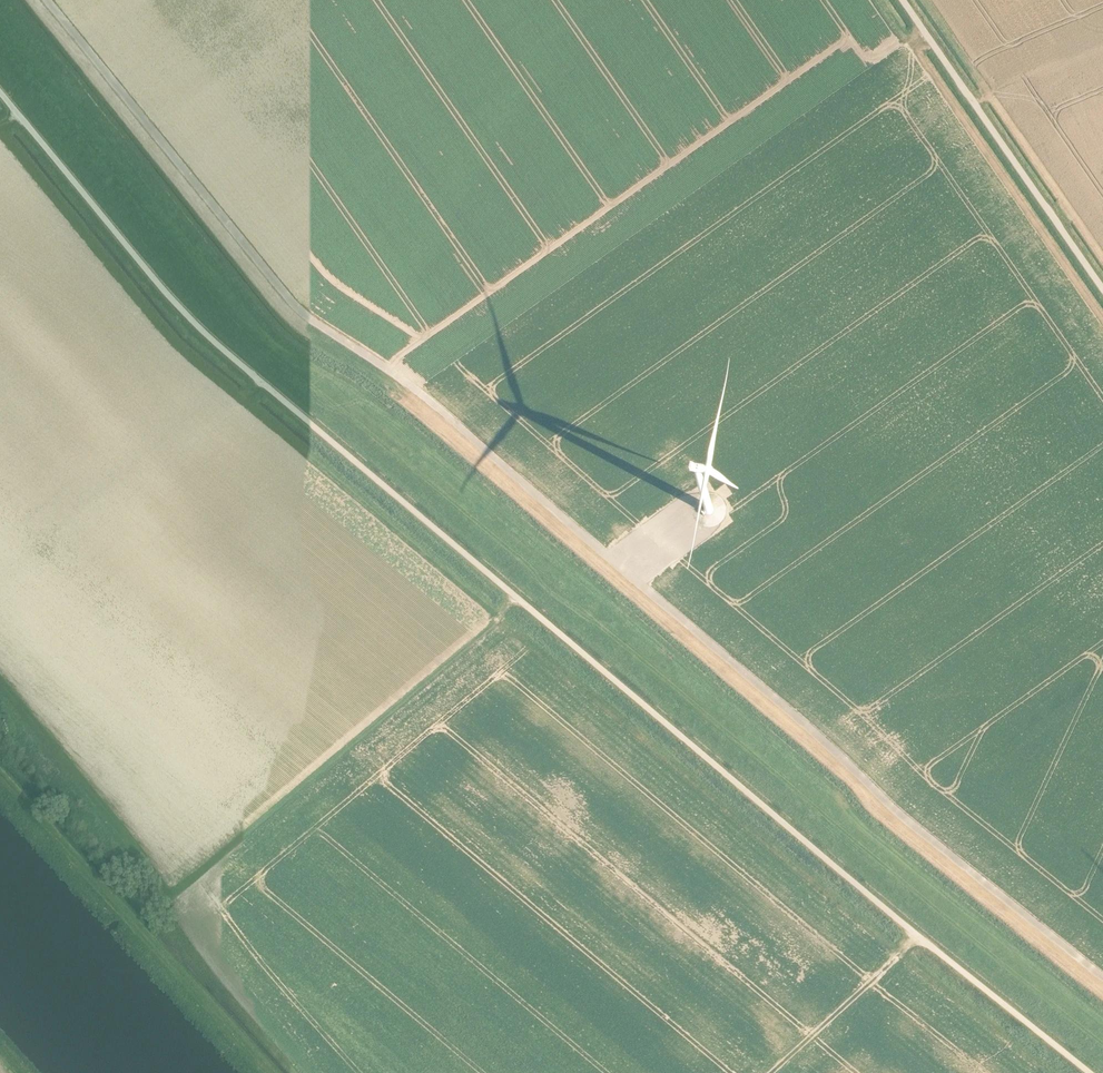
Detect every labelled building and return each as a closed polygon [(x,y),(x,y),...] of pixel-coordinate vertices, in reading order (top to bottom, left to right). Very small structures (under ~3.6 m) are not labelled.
[(333,271),(341,282),(353,274),(344,262),(333,271)] [(354,284),(368,294),(372,287),(358,277),(354,284)] [(391,306),(391,298),(383,298),(383,306),(391,306)] [(713,507),(712,506),(711,506),(710,505),(708,505),(707,505),(706,506),(705,507),(704,508),(704,510),(704,511),(705,512),(706,513),(707,514),(708,514),(709,514),(710,514),(711,514),(712,513),(713,512),(713,511),(714,510),(713,508),(713,507)] [(636,528),(643,517),(637,514),(631,524),(636,528)]
